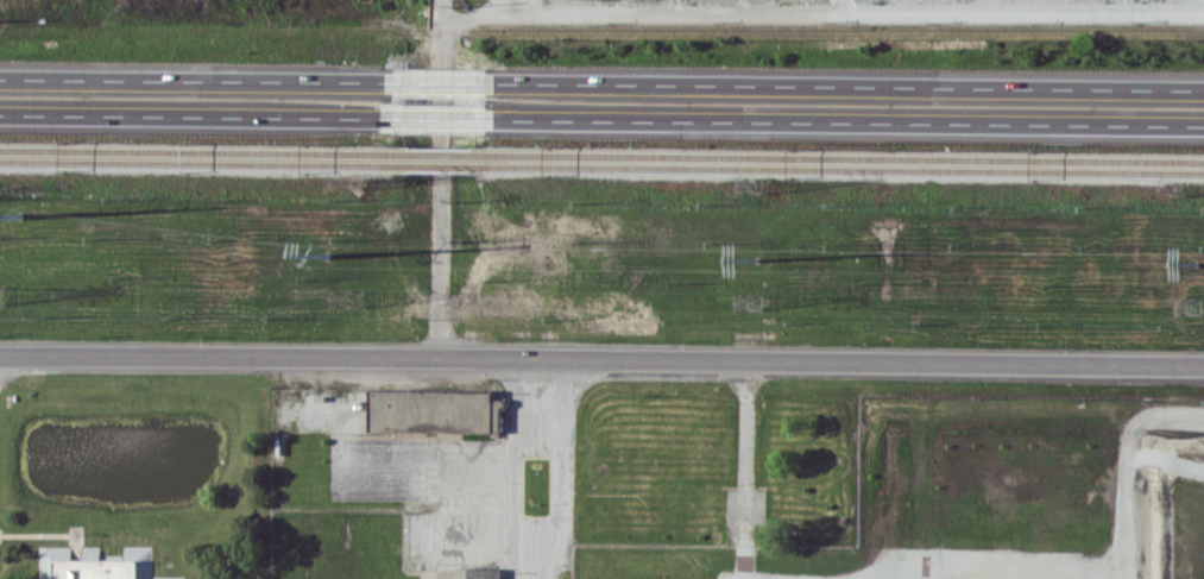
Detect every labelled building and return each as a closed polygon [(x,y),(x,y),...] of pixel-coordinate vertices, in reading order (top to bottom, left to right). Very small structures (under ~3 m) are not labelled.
[(368,376),(490,378),(488,430),(367,428),(368,376)] [(133,561),(133,578),(54,578),(53,561),(133,561)] [(497,566),(497,578),(438,578),(439,566),(497,566)]
